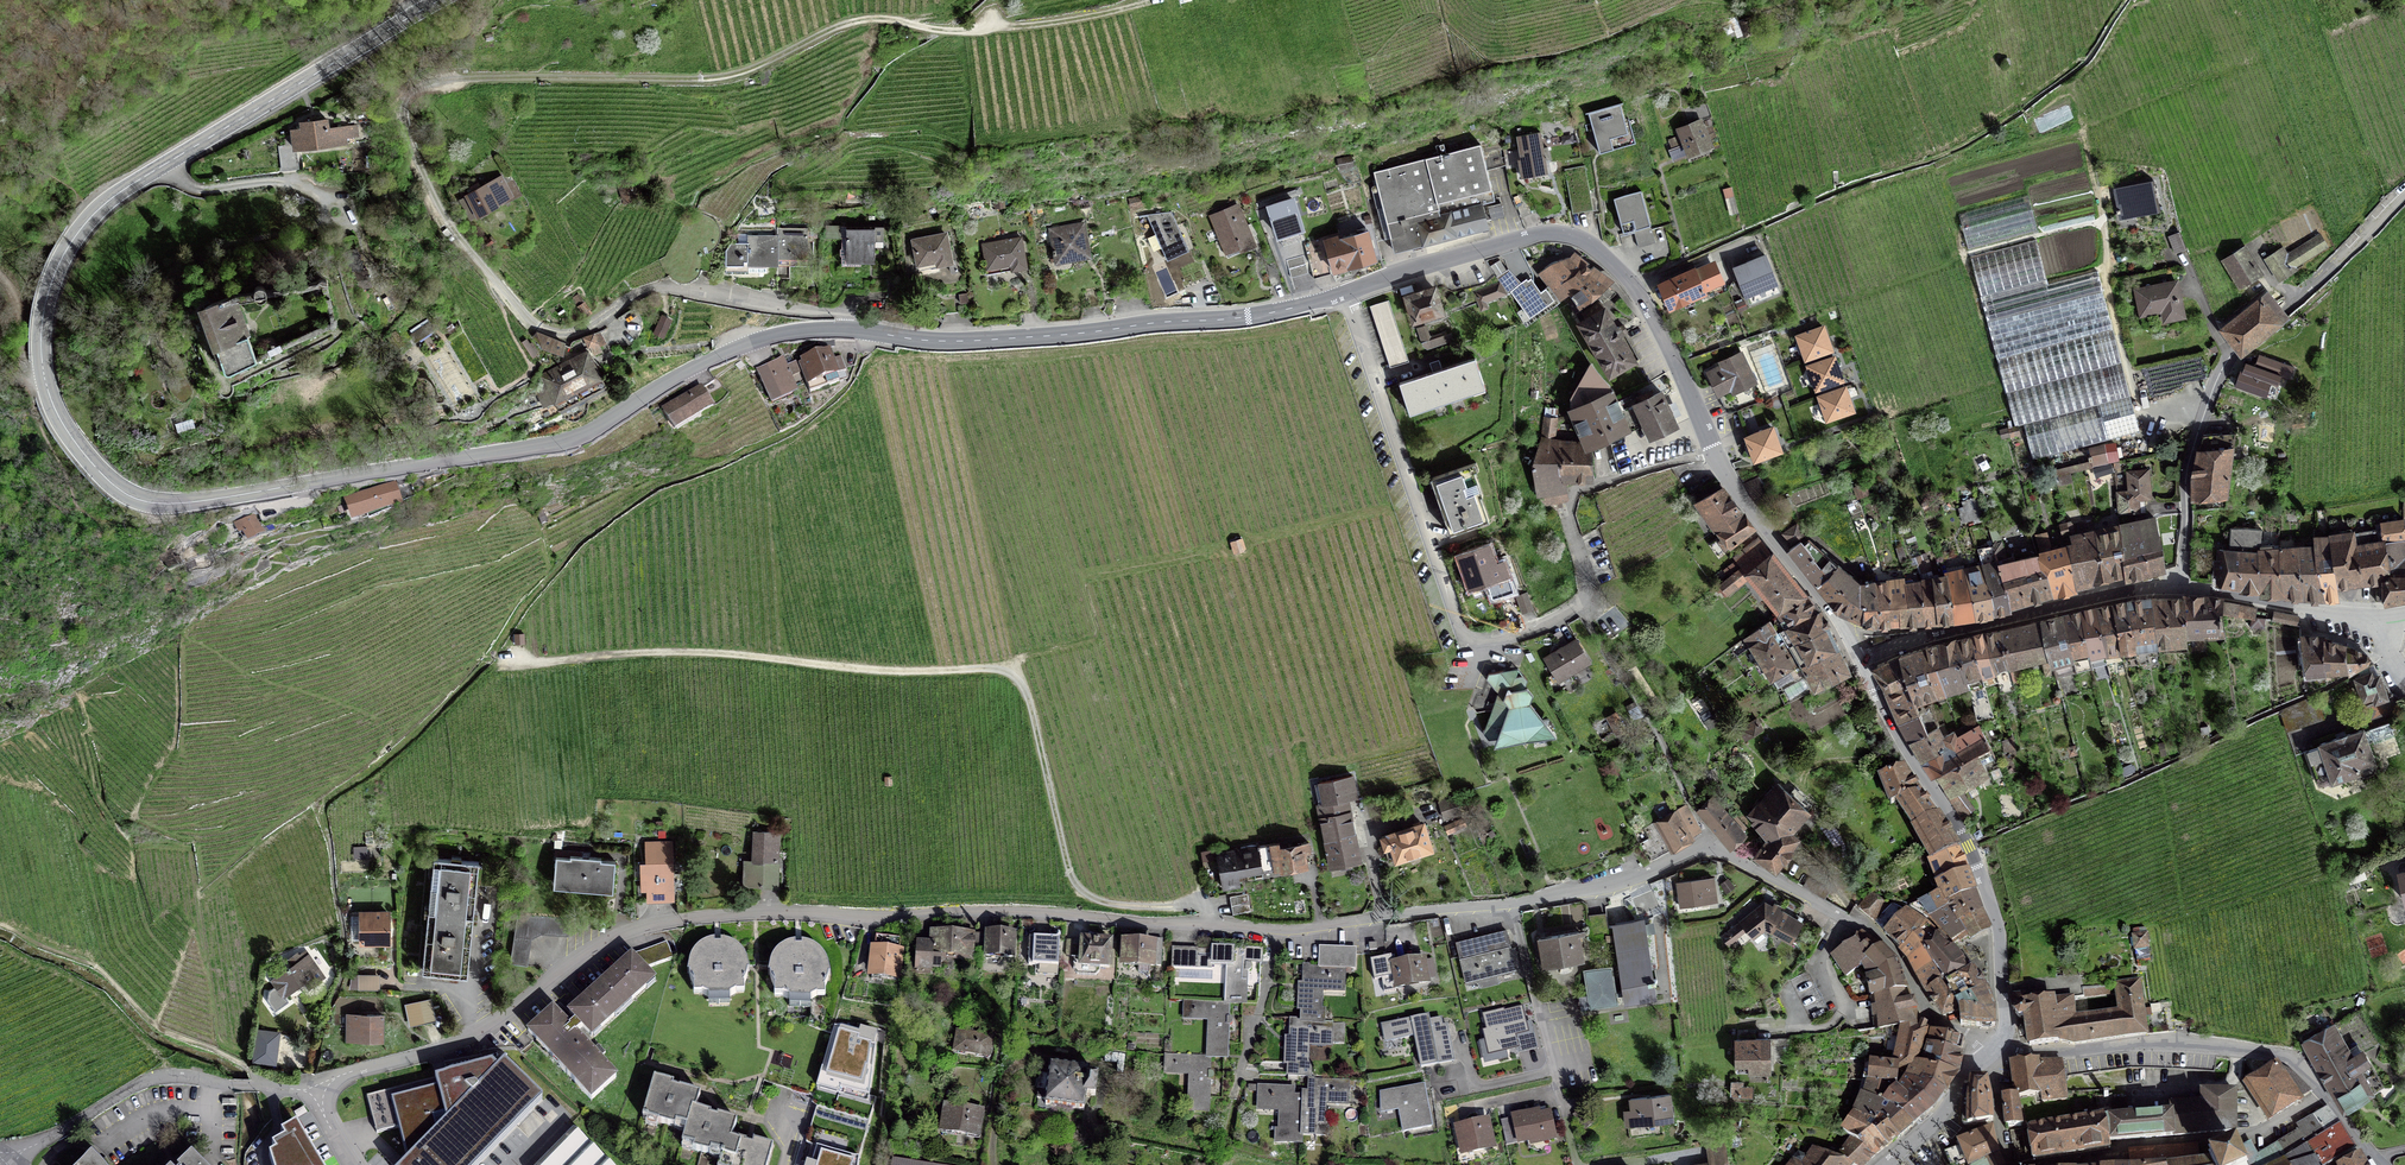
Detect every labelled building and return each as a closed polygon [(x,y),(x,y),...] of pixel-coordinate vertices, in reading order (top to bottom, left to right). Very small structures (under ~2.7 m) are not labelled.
[(1738,23),(1742,35),(1755,31),(1750,18),(1738,23)] [(1620,103),(1588,112),(1600,153),(1632,144),(1620,103)] [(357,135),(356,125),(328,129),(327,119),(325,119),(325,117),(316,118),(316,117),(311,117),(311,121),(301,122),(302,129),(293,130),(296,150),(346,143),(345,137),(356,135),(357,135)] [(1673,150),(1670,151),(1673,159),(1701,149),(1700,146),(1709,142),(1700,121),(1676,131),(1678,136),(1669,140),(1673,150)] [(1547,172),(1544,157),(1549,156),(1548,147),(1543,148),(1540,133),(1517,137),(1522,159),(1519,160),(1522,176),(1547,172)] [(829,144),(832,150),(840,146),(837,140),(829,144)] [(1481,144),(1374,171),(1394,252),(1488,228),(1486,220),(1505,216),(1500,197),(1494,198),(1481,144)] [(1351,157),(1338,160),(1339,166),(1353,163),(1351,157)] [(477,217),(499,205),(498,204),(508,199),(501,187),(505,184),(500,176),(465,195),(477,217)] [(2121,216),(2134,213),(2134,216),(2160,210),(2154,182),(2116,190),(2121,216)] [(632,196),(633,199),(641,195),(637,183),(620,185),(625,199),(632,196)] [(1638,247),(1656,242),(1641,190),(1614,198),(1623,233),(1634,230),(1638,247)] [(2028,195),(1958,214),(1968,249),(2038,231),(2028,195)] [(1131,207),(1141,204),(1139,197),(1130,199),(1131,207)] [(1293,199),(1269,207),(1279,236),(1303,228),(1293,199)] [(1242,250),(1254,245),(1238,205),(1211,216),(1227,252),(1240,247),(1242,250)] [(1147,215),(1167,260),(1189,250),(1172,211),(1147,215)] [(883,223),(826,222),(826,237),(842,237),(842,247),(840,248),(840,255),(842,256),(842,265),(861,265),(861,262),(875,262),(875,241),(883,241),(883,223)] [(1083,224),(1051,230),(1056,256),(1074,253),(1075,258),(1089,256),(1083,224)] [(778,235),(778,265),(778,278),(789,278),(790,282),(807,282),(808,236),(816,236),(816,225),(808,225),(808,228),(777,228),(778,235)] [(1334,271),(1381,257),(1374,229),(1343,238),(1342,235),(1325,241),(1334,271)] [(2169,237),(2175,253),(2186,248),(2180,232),(2169,237)] [(918,264),(929,262),(930,268),(932,269),(937,268),(938,264),(951,262),(946,234),(914,240),(918,264)] [(2320,234),(2287,255),(2283,247),(2265,258),(2279,281),(2294,272),(2291,268),(2328,246),(2320,234)] [(766,278),(778,278),(778,265),(778,235),(736,235),(726,250),(726,267),(739,267),(739,269),(742,269),(741,273),(749,273),(749,272),(766,272),(766,278)] [(988,268),(1011,264),(1013,270),(1027,267),(1020,236),(1008,239),(1009,240),(983,245),(988,268)] [(2033,459),(2139,431),(2098,270),(2048,284),(2036,239),(1970,257),(2015,427),(2023,424),(2033,459)] [(2241,288),(2262,275),(2244,247),(2223,259),(2241,288)] [(1303,255),(1286,260),(1291,277),(1308,273),(1303,255)] [(1778,287),(1765,256),(1729,271),(1733,281),(1739,278),(1748,300),(1778,287)] [(1572,290),(1572,291),(1582,303),(1597,292),(1598,294),(1602,292),(1609,300),(1617,294),(1607,284),(1574,260),(1568,258),(1551,263),(1550,264),(1551,265),(1540,273),(1549,284),(1550,285),(1554,289),(1565,281),(1572,290)] [(1501,261),(1492,267),(1498,277),(1507,271),(1501,261)] [(1526,325),(1572,291),(1572,290),(1565,281),(1554,289),(1550,285),(1549,284),(1537,293),(1525,276),(1527,275),(1519,262),(1509,270),(1509,272),(1498,280),(1500,283),(1506,293),(1526,325)] [(1702,268),(1696,270),(1695,268),(1659,284),(1670,309),(1706,293),(1703,288),(1715,283),(1708,268),(1702,268)] [(2141,314),(2168,309),(2170,319),(2184,316),(2177,282),(2136,290),(2141,314)] [(1506,293),(1500,283),(1475,292),(1482,310),(1487,308),(1485,302),(1506,293)] [(321,285),(309,289),(311,295),(318,299),(324,297),(321,285)] [(1442,312),(1434,289),(1407,297),(1414,321),(1429,316),(1431,321),(1441,318),(1440,313),(1442,312)] [(2268,292),(2221,329),(2241,355),(2289,318),(2268,292)] [(230,373),(257,361),(233,295),(208,304),(205,307),(203,312),(225,372),(230,373)] [(1621,337),(1624,334),(1620,327),(1616,328),(1599,299),(1575,313),(1610,374),(1635,360),(1621,337)] [(1409,361),(1389,300),(1370,306),(1390,367),(1409,361)] [(661,314),(652,333),(663,339),(673,319),(661,314)] [(434,330),(429,322),(411,334),(417,341),(434,330)] [(1418,328),(1423,345),(1428,348),(1453,339),(1451,333),(1447,335),(1446,332),(1430,338),(1426,326),(1418,328)] [(1806,359),(1807,362),(1832,353),(1831,350),(1833,349),(1831,342),(1828,342),(1823,326),(1797,336),(1799,338),(1796,343),(1800,353),(1805,356),(1806,359)] [(594,331),(582,336),(588,347),(589,346),(594,355),(602,351),(594,331)] [(562,354),(564,344),(537,334),(533,339),(542,348),(562,354)] [(533,358),(537,355),(526,339),(523,342),(533,358)] [(573,395),(576,402),(606,386),(588,351),(541,376),(546,385),(543,387),(538,394),(544,406),(554,401),(555,404),(573,395)] [(841,357),(831,360),(828,351),(804,360),(805,363),(799,365),(810,392),(839,381),(837,374),(846,371),(841,357)] [(1723,366),(1708,373),(1718,394),(1732,388),(1735,393),(1755,383),(1741,352),(1721,362),(1723,366)] [(1817,389),(1819,396),(1828,393),(1826,386),(1842,380),(1844,379),(1841,372),(1839,373),(1832,353),(1807,362),(1809,369),(1807,374),(1810,384),(1815,386),(1817,389)] [(1433,372),(1399,383),(1410,414),(1486,388),(1475,357),(1451,365),(1442,368),(1441,365),(1432,368),(1431,367),(1433,372)] [(2278,363),(2262,358),(2259,368),(2244,362),(2235,385),(2266,396),(2278,363)] [(800,373),(796,363),(786,367),(782,359),(757,370),(769,398),(795,387),(790,377),(800,373)] [(1585,441),(1588,446),(1628,429),(1627,424),(1618,406),(1611,390),(1599,378),(1590,364),(1571,397),(1572,410),(1585,441)] [(1826,386),(1828,393),(1819,396),(1820,399),(1818,404),(1821,414),(1826,417),(1827,420),(1855,410),(1852,403),(1850,403),(1844,387),(1842,380),(1826,386)] [(699,418),(713,410),(701,388),(663,409),(675,430),(698,416),(699,418)] [(1651,436),(1676,424),(1661,392),(1648,397),(1646,393),(1637,397),(1639,402),(1635,404),(1645,423),(1651,436)] [(1635,404),(1639,402),(1637,397),(1618,406),(1627,424),(1628,429),(1630,428),(1632,429),(1645,423),(1635,404)] [(175,423),(178,432),(195,428),(193,422),(196,421),(195,417),(175,423)] [(1557,419),(1544,418),(1543,430),(1556,431),(1557,419)] [(1772,428),(1747,437),(1747,440),(1745,445),(1749,455),(1754,457),(1755,460),(1782,450),(1779,443),(1777,443),(1772,428)] [(1588,446),(1585,441),(1555,438),(1556,431),(1543,430),(1542,436),(1533,467),(1537,496),(1542,501),(1547,504),(1566,500),(1563,477),(1594,477),(1592,446),(1588,446)] [(2203,435),(2198,450),(2233,447),(2235,432),(2203,435)] [(2092,460),(2093,466),(2119,460),(2115,444),(2090,449),(2091,455),(2089,456),(2090,460),(2092,460)] [(2198,450),(2192,478),(2192,500),(2227,497),(2233,447),(2198,450)] [(2052,477),(2092,467),(2091,461),(2051,471),(2052,477)] [(1430,478),(1450,534),(1489,520),(1481,496),(1483,495),(1472,464),(1430,478)] [(2129,491),(2117,492),(2119,514),(2146,512),(2145,499),(2151,498),(2149,469),(2127,471),(2129,491)] [(1858,498),(1869,493),(1865,483),(1854,488),(1858,498)] [(1722,488),(1697,502),(1716,529),(1742,514),(1722,488)] [(358,515),(377,509),(378,512),(383,510),(400,503),(396,490),(390,492),(389,489),(353,500),(358,515)] [(1975,498),(1963,502),(1966,514),(1979,510),(1975,498)] [(1754,529),(1742,514),(1716,529),(1721,536),(1710,544),(1718,556),(1754,529)] [(243,533),(247,542),(263,536),(254,515),(235,523),(239,534),(243,533)] [(2156,519),(2119,527),(2125,574),(2129,572),(2133,578),(2163,570),(2156,519)] [(2383,540),(2404,539),(2404,538),(2404,537),(2404,529),(2404,519),(2381,523),(2383,540)] [(2070,534),(2070,533),(2067,522),(2060,524),(2063,536),(2070,534)] [(1797,524),(1783,533),(1792,542),(1803,535),(1797,524)] [(2103,577),(2125,574),(2119,527),(2095,532),(2103,577)] [(2231,528),(2230,550),(2230,552),(2241,553),(2241,585),(2241,587),(2260,588),(2259,550),(2260,550),(2262,529),(2231,528)] [(2359,532),(2361,544),(2378,541),(2376,530),(2359,532)] [(2091,585),(2090,580),(2103,577),(2095,532),(2071,538),(2072,544),(2068,545),(2078,588),(2091,585)] [(2383,540),(2378,541),(2361,544),(2355,545),(2353,533),(2330,536),(2337,586),(2378,580),(2376,600),(2384,602),(2384,578),(2389,577),(2383,540)] [(2338,597),(2337,586),(2330,536),(2315,538),(2315,546),(2324,598),(2338,597)] [(1232,543),(1235,552),(1244,549),(1241,539),(1232,543)] [(1741,566),(1747,573),(1764,559),(1754,539),(1733,556),(1737,561),(1741,566)] [(2389,577),(2404,577),(2404,554),(2404,539),(2383,540),(2389,577)] [(1803,544),(1800,541),(1795,545),(1811,559),(1821,570),(1827,577),(1851,598),(1842,612),(1865,622),(1879,623),(1875,582),(1875,575),(1867,576),(1868,580),(1865,580),(1866,582),(1860,583),(1838,565),(1838,566),(1809,540),(1803,544)] [(2009,606),(2050,594),(2039,555),(2015,560),(2014,556),(2006,558),(2001,542),(1993,544),(1993,545),(1994,549),(2009,606)] [(1459,556),(1470,587),(1487,582),(1492,598),(1514,591),(1503,561),(1496,564),(1489,545),(1459,556)] [(1812,578),(1821,570),(1811,559),(1795,545),(1789,550),(1812,578)] [(2009,606),(1994,549),(1993,545),(1978,550),(1982,567),(1984,566),(1994,613),(2010,609),(2009,606)] [(2077,588),(2078,588),(2068,545),(2040,552),(2041,554),(2039,555),(2050,594),(2077,588)] [(2324,598),(2315,546),(2299,548),(2304,597),(2324,598)] [(1903,547),(1896,548),(1900,561),(1906,559),(1903,547)] [(2282,549),(2278,549),(2284,593),(2284,595),(2304,597),(2299,548),(2282,549)] [(2218,582),(2241,585),(2241,553),(2230,552),(2230,550),(2220,549),(2219,560),(2214,560),(2214,575),(2218,575),(2218,582)] [(2260,592),(2284,593),(2278,549),(2260,550),(2259,550),(2260,588),(2260,592)] [(1773,552),(1764,559),(1747,573),(1746,574),(1749,577),(1778,612),(1807,593),(1773,552)] [(1926,553),(1921,554),(1927,571),(1931,570),(1926,553)] [(1925,621),(1939,620),(1934,578),(1931,570),(1927,571),(1921,554),(1916,556),(1916,557),(1922,572),(1925,572),(1927,579),(1923,580),(1925,621)] [(269,567),(269,557),(260,560),(257,566),(255,568),(258,573),(269,567)] [(1726,570),(1730,575),(1741,566),(1737,561),(1726,570)] [(1746,574),(1747,573),(1741,566),(1730,575),(1720,583),(1724,588),(1721,590),(1724,594),(1726,592),(1727,593),(1749,577),(1746,574)] [(1975,616),(1994,613),(1984,566),(1982,567),(1964,570),(1964,572),(1975,616)] [(1827,577),(1821,570),(1812,578),(1841,612),(1842,612),(1851,598),(1827,577)] [(1975,616),(1964,572),(1945,575),(1953,619),(1975,616)] [(1943,576),(1934,578),(1939,620),(1953,619),(1945,575),(1943,576)] [(2389,577),(2384,578),(2384,602),(2404,598),(2404,577),(2389,577)] [(1907,601),(1904,579),(1887,581),(1890,623),(1902,622),(1900,601),(1907,601)] [(1925,621),(1923,580),(1906,583),(1905,579),(1904,579),(1907,601),(1900,601),(1902,622),(1925,621)] [(1890,623),(1887,581),(1875,582),(1879,623),(1890,623)] [(1526,593),(1517,596),(1523,613),(1532,610),(1526,593)] [(1778,633),(1820,609),(1807,593),(1778,612),(1784,623),(1775,627),(1778,633)] [(2183,599),(2185,635),(2186,635),(2203,634),(2203,631),(2220,631),(2222,613),(2223,602),(2224,602),(2224,600),(2203,598),(2203,600),(2183,597),(2183,599)] [(2159,645),(2151,599),(2127,602),(2135,648),(2134,648),(2138,665),(2149,662),(2147,656),(2160,654),(2158,645),(2159,645)] [(2159,645),(2187,642),(2186,635),(2185,635),(2183,599),(2151,599),(2159,645)] [(2135,648),(2127,602),(2113,605),(2121,650),(2122,650),(2134,648),(2135,648)] [(2255,619),(2255,617),(2257,608),(2239,605),(2239,604),(2224,602),(2223,602),(2222,613),(2252,619),(2255,619)] [(2105,652),(2106,654),(2121,650),(2113,605),(2097,608),(2105,652)] [(2090,656),(2105,652),(2097,608),(2080,612),(2089,656),(2090,656)] [(1770,620),(1745,638),(1750,646),(1772,632),(1782,648),(1828,625),(1820,609),(1778,633),(1775,627),(1770,620)] [(2080,612),(2062,616),(2072,660),(2076,672),(2093,667),(2090,656),(2089,656),(2080,612)] [(2273,621),(2297,626),(2298,617),(2274,612),(2273,621)] [(2052,665),(2053,665),(2055,673),(2057,678),(2077,672),(2076,672),(2072,660),(2062,616),(2042,621),(2052,665)] [(2255,617),(2255,619),(2252,619),(2251,627),(2264,628),(2264,618),(2255,617)] [(2021,626),(2002,630),(2010,665),(2041,656),(2046,675),(2055,673),(2053,665),(2052,665),(2042,621),(2021,626)] [(1831,630),(1828,625),(1782,648),(1772,632),(1750,646),(1771,680),(1772,679),(1789,669),(1801,662),(1802,664),(1805,662),(1797,647),(1831,630)] [(1805,662),(1838,646),(1831,630),(1797,647),(1805,662)] [(2002,630),(1987,633),(1998,682),(2001,692),(2015,688),(2009,665),(2010,665),(2002,630)] [(1973,636),(1985,686),(1998,682),(1987,633),(1973,636)] [(524,634),(515,634),(515,643),(524,642),(524,634)] [(1957,640),(1968,686),(1977,720),(1993,715),(1985,686),(1973,636),(1957,640)] [(2325,640),(2325,637),(2301,637),(2306,675),(2325,673),(2325,640)] [(1573,680),(1570,674),(1590,661),(1577,639),(1545,659),(1562,687),(1573,680)] [(1968,686),(1957,640),(1950,642),(1939,644),(1945,663),(1938,665),(1946,692),(1968,686)] [(2347,672),(2346,646),(2325,640),(2325,673),(2347,672)] [(1945,663),(1939,644),(1922,649),(1936,695),(1946,693),(1946,692),(1938,665),(1945,663)] [(1806,673),(1814,690),(1851,672),(1838,646),(1805,662),(1802,664),(1801,662),(1789,669),(1795,680),(1806,673)] [(2346,646),(2347,672),(2348,674),(2362,665),(2370,658),(2346,646)] [(1936,695),(1922,649),(1901,655),(1909,681),(1916,701),(1936,695)] [(1895,687),(1909,681),(1901,655),(1877,665),(1876,673),(1877,677),(1885,687),(1886,689),(1895,687)] [(2373,678),(2369,668),(2355,676),(2366,704),(2387,698),(2379,676),(2373,678)] [(1504,676),(1502,674),(1503,671),(1489,673),(1487,679),(1496,690),(1497,687),(1501,692),(1487,728),(1484,728),(1483,731),(1489,738),(1498,737),(1494,745),(1522,741),(1526,745),(1528,740),(1556,735),(1547,723),(1549,718),(1543,719),(1530,703),(1533,694),(1527,687),(1524,688),(1527,680),(1524,675),(1512,677),(1510,675),(1504,676)] [(1886,689),(1900,721),(1919,712),(1918,710),(1916,701),(1909,681),(1895,687),(1886,689)] [(2324,716),(2316,694),(2280,710),(2286,728),(2324,716)] [(1928,731),(1938,726),(1939,726),(1931,705),(1918,710),(1919,712),(1928,731)] [(1607,717),(1617,735),(1626,730),(1616,712),(1607,717)] [(1928,731),(1919,712),(1900,721),(1910,740),(1929,731),(1928,731)] [(1739,729),(1745,739),(1763,729),(1757,718),(1739,729)] [(1948,734),(1943,737),(1947,747),(1922,759),(1933,776),(1939,773),(1974,754),(1990,745),(1976,719),(1948,734)] [(2376,768),(2368,743),(2394,734),(2392,731),(2395,730),(2393,725),(2391,726),(2390,723),(2364,731),(2364,729),(2319,744),(2320,746),(2307,751),(2319,784),(2332,779),(2333,782),(2358,773),(2359,774),(2364,777),(2374,774),(2376,768)] [(1943,737),(1938,726),(1928,731),(1929,731),(1910,740),(1922,759),(1947,747),(1943,737)] [(2013,736),(2003,741),(2005,751),(2015,748),(2013,736)] [(1939,773),(1949,788),(1950,790),(1960,785),(1984,773),(1980,766),(1993,760),(1990,755),(1993,753),(1989,747),(1990,746),(1990,745),(1974,754),(1939,773)] [(1918,792),(1903,766),(1880,775),(1891,804),(1897,801),(1897,800),(1918,792)] [(893,777),(884,776),(884,786),(893,785),(893,777)] [(1318,804),(1331,865),(1360,859),(1347,799),(1357,797),(1352,776),(1319,783),(1324,803),(1318,804)] [(1767,839),(1754,855),(1776,870),(1798,837),(1791,832),(1810,812),(1778,783),(1749,814),(1755,820),(1752,822),(1767,839)] [(1944,791),(1962,818),(1976,808),(1960,785),(1950,790),(1949,788),(1944,791)] [(1914,826),(1935,815),(1918,792),(1897,800),(1897,801),(1914,826)] [(1456,796),(1439,802),(1445,819),(1461,813),(1456,796)] [(1713,796),(1698,810),(1730,847),(1745,833),(1730,815),(1713,796)] [(1686,804),(1654,823),(1669,849),(1701,831),(1686,804)] [(1942,825),(1935,815),(1914,826),(1926,850),(1932,860),(1957,849),(1952,839),(1942,825)] [(1430,848),(1423,824),(1382,837),(1389,861),(1397,859),(1430,848)] [(778,832),(755,831),(753,869),(745,869),(744,885),(777,885),(778,832)] [(647,900),(674,899),(672,841),(645,841),(646,862),(640,862),(641,889),(647,889),(647,900)] [(1223,888),(1240,885),(1238,876),(1305,865),(1303,853),(1310,851),(1309,843),(1301,844),(1301,845),(1288,848),(1287,841),(1217,853),(1223,888)] [(366,847),(354,847),(355,857),(367,857),(366,847)] [(1932,860),(1929,861),(1938,883),(1943,880),(1967,872),(1957,849),(1932,860)] [(601,857),(570,855),(570,857),(556,856),(553,883),(613,888),(615,861),(601,860),(601,857)] [(428,910),(473,915),(479,862),(434,857),(428,910)] [(1942,890),(1948,904),(1974,893),(1967,872),(1943,880),(1938,883),(1941,890),(1942,890)] [(1713,878),(1678,883),(1681,906),(1716,901),(1713,878)] [(1720,884),(1726,893),(1735,887),(1728,878),(1720,884)] [(1969,936),(1953,914),(1948,904),(1942,890),(1941,890),(1909,907),(1927,918),(1927,917),(1952,945),(1968,936),(1969,936)] [(1872,892),(1859,908),(1874,920),(1888,906),(1872,892)] [(1974,893),(1948,904),(1953,914),(1969,936),(1968,936),(1969,938),(1989,928),(1981,911),(1974,893)] [(1248,894),(1230,897),(1233,914),(1250,911),(1248,894)] [(1801,922),(1765,903),(1722,937),(1729,945),(1735,940),(1734,939),(1746,929),(1757,943),(1766,937),(1761,931),(1765,928),(1791,942),(1801,922)] [(1902,951),(1928,925),(1917,917),(1892,903),(1875,921),(1885,933),(1902,951)] [(473,915),(428,910),(422,970),(467,975),(473,915)] [(388,913),(361,913),(361,943),(365,942),(368,945),(377,945),(379,942),(388,942),(388,913)] [(517,915),(510,963),(527,966),(531,939),(541,934),(568,936),(569,918),(517,915)] [(1615,926),(1624,990),(1625,994),(1626,1001),(1663,995),(1661,981),(1657,982),(1657,979),(1652,980),(1645,932),(1650,931),(1650,925),(1643,926),(1643,921),(1614,925),(1615,926)] [(1902,951),(1910,961),(1923,950),(1939,935),(1928,925),(1902,951)] [(1515,948),(1511,949),(1506,930),(1457,942),(1467,983),(1479,980),(1481,986),(1498,982),(1496,974),(1516,969),(1515,969),(1517,968),(1519,964),(1515,948)] [(973,955),(974,933),(930,931),(930,944),(919,943),(916,972),(929,973),(930,967),(939,968),(940,953),(973,955)] [(1584,959),(1579,931),(1538,938),(1543,966),(1584,959)] [(1014,933),(988,932),(988,933),(978,933),(978,949),(987,950),(987,956),(1012,957),(1014,933)] [(1867,961),(1884,949),(1861,934),(1831,955),(1846,976),(1862,964),(1867,961)] [(2135,949),(2148,947),(2147,941),(2150,941),(2149,934),(2133,936),(2135,949)] [(1939,935),(1923,950),(1930,963),(1944,982),(1944,983),(1945,983),(1969,970),(1956,953),(1939,935)] [(901,939),(876,936),(871,973),(897,976),(901,939)] [(1035,947),(1030,946),(1029,964),(1058,966),(1059,939),(1035,938),(1035,947)] [(744,993),(743,985),(747,978),(748,971),(749,971),(746,957),(742,951),(734,951),(734,943),(724,939),(721,939),(721,943),(715,943),(714,939),(708,941),(702,944),(702,952),(694,952),(692,955),(687,973),(689,973),(691,980),(694,986),(694,994),(702,993),(708,997),(708,994),(729,993),(729,996),(736,993),(744,993)] [(1126,947),(1121,947),(1121,954),(1125,955),(1124,964),(1161,966),(1162,939),(1153,939),(1152,944),(1126,943),(1126,947)] [(1109,967),(1110,942),(1073,940),(1072,957),(1082,957),(1081,966),(1109,967)] [(632,955),(569,1012),(592,1038),(655,980),(645,969),(673,959),(667,942),(632,955)] [(783,996),(789,1000),(789,997),(810,996),(810,999),(816,996),(825,996),(824,988),(827,981),(829,974),(830,974),(828,963),(825,957),(823,954),(815,954),(815,946),(808,943),(802,942),(802,946),(795,946),(795,942),(789,944),(782,947),(783,955),(774,955),(773,958),(770,964),(768,976),(770,976),(772,983),(775,989),(775,997),(783,996)] [(1247,960),(1261,961),(1261,949),(1212,947),(1212,951),(1198,950),(1198,958),(1198,967),(1211,967),(1212,963),(1229,963),(1227,1002),(1229,1002),(1245,1003),(1246,971),(1250,970),(1251,967),(1250,964),(1247,963),(1247,960)] [(1198,958),(1198,950),(1198,949),(1172,948),(1172,966),(1197,967),(1198,967),(1198,958)] [(1319,964),(1319,967),(1345,968),(1355,968),(1356,950),(1320,949),(1319,964)] [(1871,995),(1871,996),(1907,992),(1897,964),(1884,949),(1867,961),(1862,964),(1870,978),(1867,980),(1871,995)] [(271,980),(283,996),(304,981),(308,987),(324,976),(306,950),(298,955),(301,960),(271,980)] [(1923,950),(1910,961),(1917,974),(1930,963),(1923,950)] [(1392,965),(1393,975),(1382,977),(1384,992),(1396,990),(1395,987),(1427,982),(1426,973),(1434,971),(1432,962),(1424,963),(1424,959),(1392,965)] [(1944,982),(1930,963),(1917,974),(1927,991),(1944,982)] [(1301,1021),(1324,1022),(1324,1009),(1321,1008),(1322,986),(1344,987),(1345,968),(1319,967),(1310,966),(1309,974),(1304,974),(1303,990),(1299,990),(1298,1009),(1302,1009),(1301,1021)] [(1616,1003),(1615,996),(1625,994),(1624,990),(1614,992),(1611,967),(1585,971),(1591,1007),(1616,1003)] [(1945,983),(1944,983),(1960,1009),(1986,992),(1972,970),(1946,984),(1945,983)] [(359,989),(376,989),(376,975),(359,975),(359,989)] [(2011,997),(2013,1009),(2016,1009),(2015,1012),(2019,1017),(2025,1017),(2029,1045),(2060,1041),(2074,1044),(2147,1034),(2139,980),(2115,983),(2119,1012),(2075,1018),(2073,996),(2052,999),(2052,998),(2026,1002),(2025,995),(2011,997)] [(1959,1010),(1960,1009),(1944,983),(1944,982),(1927,991),(1943,1016),(1959,1010)] [(1904,1026),(1919,1026),(1907,992),(1871,996),(1876,1030),(1886,1029),(1904,1027),(1904,1026)] [(1994,1011),(1986,992),(1960,1009),(1959,1010),(1961,1024),(1978,1026),(1995,1026),(1994,1011)] [(430,1001),(411,1005),(413,1015),(421,1013),(422,1020),(433,1018),(430,1001)] [(1209,1057),(1210,1057),(1226,1057),(1228,1025),(1231,1025),(1233,1021),(1232,1018),(1228,1017),(1229,1002),(1227,1002),(1193,1001),(1193,1017),(1211,1017),(1209,1057)] [(1505,1009),(1483,1015),(1487,1030),(1483,1031),(1488,1054),(1519,1047),(1516,1035),(1528,1032),(1522,1007),(1506,1011),(1505,1009)] [(553,1008),(528,1031),(560,1066),(585,1043),(553,1008)] [(382,1040),(382,1015),(348,1014),(348,1040),(382,1040)] [(1450,1042),(1445,1043),(1440,1018),(1429,1020),(1428,1015),(1390,1023),(1393,1039),(1415,1035),(1421,1067),(1453,1060),(1450,1042)] [(1332,1022),(1324,1022),(1301,1021),(1296,1021),(1296,1029),(1291,1028),(1290,1045),(1286,1045),(1285,1063),(1288,1064),(1288,1075),(1310,1076),(1311,1063),(1308,1063),(1309,1041),(1342,1042),(1343,1023),(1332,1022)] [(875,1036),(833,1024),(817,1086),(867,1100),(875,1036)] [(2334,1024),(2303,1041),(2323,1076),(2361,1053),(2357,1045),(2350,1050),(2334,1024)] [(1897,1058),(1919,1064),(1928,1030),(1919,1026),(1904,1026),(1904,1027),(1886,1029),(1885,1044),(1884,1057),(1897,1058)] [(254,1060),(275,1063),(278,1033),(258,1030),(254,1060)] [(1927,1045),(1961,1053),(1964,1042),(1962,1038),(1930,1031),(1927,1045)] [(988,1055),(991,1037),(958,1032),(955,1050),(988,1055)] [(1768,1038),(1737,1039),(1737,1070),(1769,1070),(1768,1038)] [(591,1100),(616,1077),(585,1043),(560,1066),(591,1100)] [(1961,1053),(1927,1045),(1923,1065),(1922,1066),(1956,1073),(1961,1053)] [(1104,1055),(1105,1050),(1079,1046),(1078,1052),(1104,1055)] [(2364,1057),(2361,1053),(2323,1076),(2343,1110),(2383,1085),(2366,1056),(2364,1057)] [(2128,1054),(2062,1063),(2064,1077),(2131,1067),(2128,1054)] [(1209,1071),(1210,1057),(1209,1057),(1175,1055),(1174,1071),(1192,1072),(1190,1111),(1207,1111),(1209,1079),(1212,1079),(1214,1075),(1213,1072),(1209,1071)] [(1922,1066),(1923,1065),(1919,1064),(1897,1058),(1884,1057),(1881,1056),(1880,1064),(1898,1066),(1897,1084),(1900,1085),(1902,1085),(1907,1077),(1921,1085),(1924,1080),(1943,1092),(1956,1075),(1956,1073),(1922,1066)] [(2042,1101),(2067,1099),(2064,1077),(2062,1063),(2062,1061),(2011,1063),(2016,1097),(2017,1097),(2042,1095),(2042,1101)] [(367,1096),(377,1133),(399,1127),(407,1160),(402,1164),(478,1164),(542,1100),(504,1062),(498,1068),(492,1062),(367,1096)] [(1864,1080),(1869,1081),(1897,1084),(1898,1066),(1880,1064),(1865,1063),(1864,1080)] [(2310,1090),(2287,1068),(2277,1065),(2256,1078),(2254,1075),(2250,1077),(2252,1081),(2246,1085),(2268,1119),(2299,1099),(2298,1098),(2310,1090)] [(1052,1106),(1084,1110),(1086,1095),(1095,1096),(1097,1077),(1088,1076),(1089,1071),(1050,1066),(1050,1072),(1041,1071),(1036,1109),(1050,1111),(1052,1106)] [(1921,1085),(1907,1077),(1902,1085),(1932,1108),(1943,1092),(1924,1080),(1921,1085)] [(692,1108),(696,1109),(700,1094),(677,1087),(679,1082),(673,1080),(672,1083),(654,1078),(642,1118),(647,1120),(647,1119),(675,1127),(676,1123),(687,1126),(692,1108)] [(1992,1120),(1991,1097),(1987,1078),(1971,1078),(1970,1089),(1968,1090),(1965,1089),(1963,1098),(1962,1121),(1964,1124),(1966,1125),(1992,1120)] [(1303,1105),(1301,1134),(1327,1135),(1328,1122),(1325,1121),(1326,1099),(1347,1100),(1348,1090),(1353,1090),(1354,1081),(1313,1079),(1313,1087),(1303,1088),(1303,1096),(1303,1105)] [(1869,1081),(1864,1095),(1885,1105),(1900,1085),(1897,1084),(1869,1081)] [(1742,1082),(1732,1082),(1731,1095),(1752,1096),(1752,1093),(1751,1093),(1751,1088),(1742,1088),(1742,1082)] [(1933,1113),(1930,1110),(1932,1108),(1902,1085),(1900,1085),(1885,1105),(1894,1109),(1913,1125),(1918,1120),(1921,1123),(1933,1113)] [(1301,1143),(1301,1134),(1303,1105),(1297,1105),(1297,1095),(1293,1095),(1294,1088),(1250,1086),(1250,1091),(1259,1091),(1258,1105),(1280,1106),(1279,1129),(1276,1128),(1275,1142),(1301,1143)] [(1431,1126),(1427,1102),(1425,1102),(1423,1090),(1412,1092),(1411,1087),(1381,1092),(1382,1109),(1399,1105),(1403,1131),(1431,1126)] [(2170,1106),(2171,1113),(2174,1136),(2234,1130),(2234,1092),(2203,1092),(2203,1103),(2170,1106)] [(2113,1100),(2112,1094),(2096,1095),(2098,1110),(2108,1109),(2108,1111),(2124,1110),(2123,1099),(2113,1100)] [(1672,1119),(1669,1095),(1631,1100),(1632,1111),(1626,1112),(1627,1124),(1672,1119)] [(1883,1121),(1898,1138),(1913,1125),(1894,1109),(1885,1105),(1864,1095),(1863,1099),(1860,1098),(1855,1110),(1858,1111),(1856,1114),(1878,1126),(1883,1121)] [(2008,1127),(2022,1126),(2017,1097),(2016,1097),(2005,1097),(2005,1095),(2003,1095),(2006,1130),(2009,1130),(2008,1127)] [(978,1135),(982,1111),(946,1106),(942,1130),(978,1135)] [(696,1109),(692,1108),(687,1126),(682,1143),(683,1143),(683,1142),(694,1145),(693,1149),(710,1154),(711,1150),(722,1153),(727,1135),(732,1136),(737,1121),(715,1115),(716,1111),(711,1109),(710,1113),(696,1109)] [(2307,1145),(2340,1124),(2327,1108),(2306,1121),(2309,1125),(2257,1155),(2250,1142),(2238,1149),(2245,1164),(2269,1164),(2307,1145)] [(1513,1119),(1502,1120),(1507,1143),(1542,1136),(1543,1141),(1556,1138),(1550,1111),(1546,1112),(1545,1109),(1512,1116),(1513,1119)] [(1585,1129),(1593,1123),(1581,1109),(1574,1115),(1585,1129)] [(2108,1141),(2174,1136),(2171,1113),(2105,1119),(2108,1141)] [(1873,1131),(1878,1126),(1856,1114),(1843,1132),(1851,1138),(1852,1137),(1858,1142),(1859,1141),(1873,1157),(1887,1146),(1873,1131)] [(2109,1148),(2108,1141),(2105,1119),(2104,1116),(2028,1127),(2033,1160),(2109,1148)] [(1494,1146),(1487,1120),(1456,1127),(1462,1153),(1494,1146)] [(1898,1138),(1883,1121),(1878,1126),(1873,1131),(1887,1146),(1898,1138)] [(296,1123),(281,1132),(285,1138),(272,1146),(276,1152),(269,1155),(272,1164),(321,1164),(296,1123)] [(2319,1164),(2331,1164),(2356,1149),(2340,1124),(2307,1145),(2319,1164)] [(574,1127),(537,1164),(612,1164),(574,1127)] [(1970,1164),(1974,1164),(1998,1155),(1994,1142),(1992,1129),(1960,1141),(1961,1146),(1969,1163),(1970,1164)] [(722,1153),(718,1164),(767,1164),(773,1145),(755,1140),(755,1139),(750,1137),(749,1141),(732,1136),(727,1135),(722,1153)] [(1835,1158),(1850,1164),(1865,1164),(1873,1157),(1859,1141),(1858,1142),(1852,1137),(1851,1138),(1835,1158)] [(816,1144),(811,1164),(857,1164),(858,1155),(816,1144)] [(2269,1164),(2319,1164),(2307,1145),(2269,1164)] [(1961,1146),(1945,1152),(1950,1164),(1964,1164),(1969,1163),(1961,1146)] [(2129,1150),(2130,1164),(2199,1164),(2198,1146),(2129,1150)] [(2210,1164),(2245,1164),(2238,1149),(2236,1146),(2208,1159),(2209,1162),(2210,1164)] [(1835,1158),(1817,1151),(1809,1164),(1806,1162),(1807,1159),(1798,1152),(1793,1160),(1794,1161),(1791,1164),(1850,1164),(1835,1158)] [(2360,1153),(2340,1164),(2366,1164),(2360,1153)] [(1998,1155),(1974,1164),(2003,1164),(1998,1155)]
